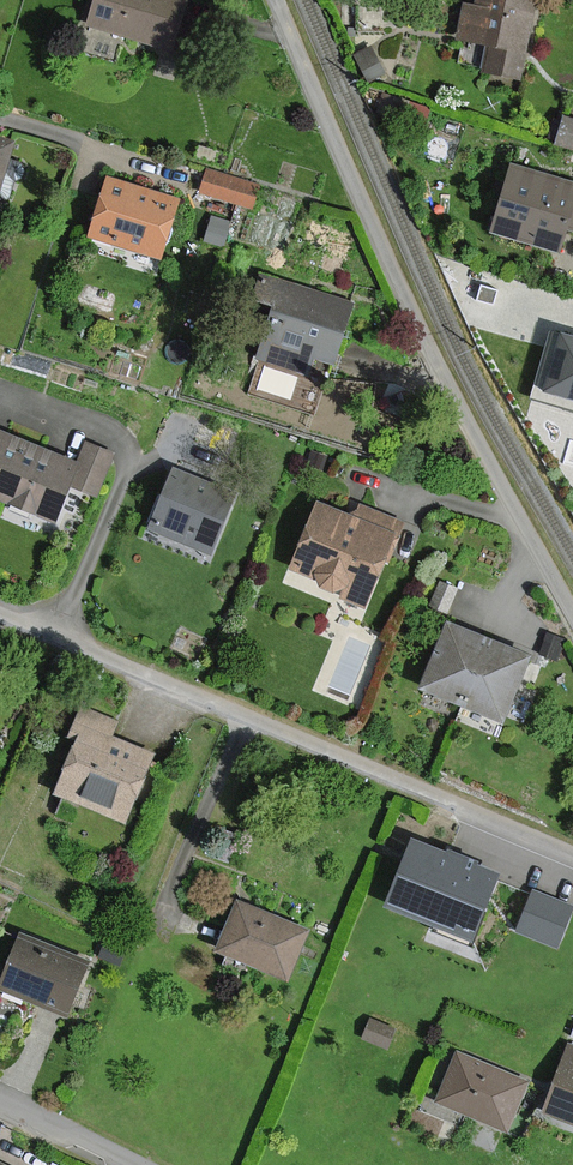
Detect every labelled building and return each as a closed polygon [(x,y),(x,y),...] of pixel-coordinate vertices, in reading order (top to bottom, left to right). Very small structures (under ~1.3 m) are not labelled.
[(86,25),(172,50),(187,0),(94,0),(86,25)] [(529,0),(480,0),(478,7),(469,5),(462,37),(491,43),(486,69),(522,76),(537,2),(529,0)] [(566,118),(558,143),(572,147),(572,120),(566,118)] [(12,140),(0,137),(0,181),(12,140)] [(514,166),(494,235),(567,256),(572,234),(572,183),(514,166)] [(257,187),(207,171),(201,191),(251,208),(257,187)] [(109,178),(91,236),(161,258),(179,200),(109,178)] [(355,303),(268,275),(258,308),(271,312),(257,358),(310,375),(315,358),(335,364),(355,303)] [(572,396),(572,338),(561,335),(545,387),(572,396)] [(2,500),(27,440),(0,429),(0,499),(2,500)] [(86,442),(78,461),(27,440),(2,500),(55,521),(70,485),(96,495),(114,453),(86,442)] [(236,495),(173,469),(149,527),(212,553),(236,495)] [(402,523),(351,501),(346,514),(320,503),(292,568),(323,581),(321,584),(344,594),(342,599),(365,609),(402,523)] [(529,657),(450,623),(421,686),(504,721),(529,657)] [(115,737),(121,721),(84,707),(73,736),(83,740),(60,798),(130,825),(158,753),(115,737)] [(501,873),(412,836),(384,905),(473,942),(501,873)] [(533,889),(516,931),(559,948),(572,913),(572,904),(533,889)] [(309,929),(237,901),(216,954),(288,982),(309,929)] [(94,960),(25,934),(3,992),(72,1018),(94,960)] [(570,1048),(546,1112),(572,1123),(572,1049),(570,1048)] [(526,1077),(457,1052),(438,1104),(507,1129),(526,1077)]
